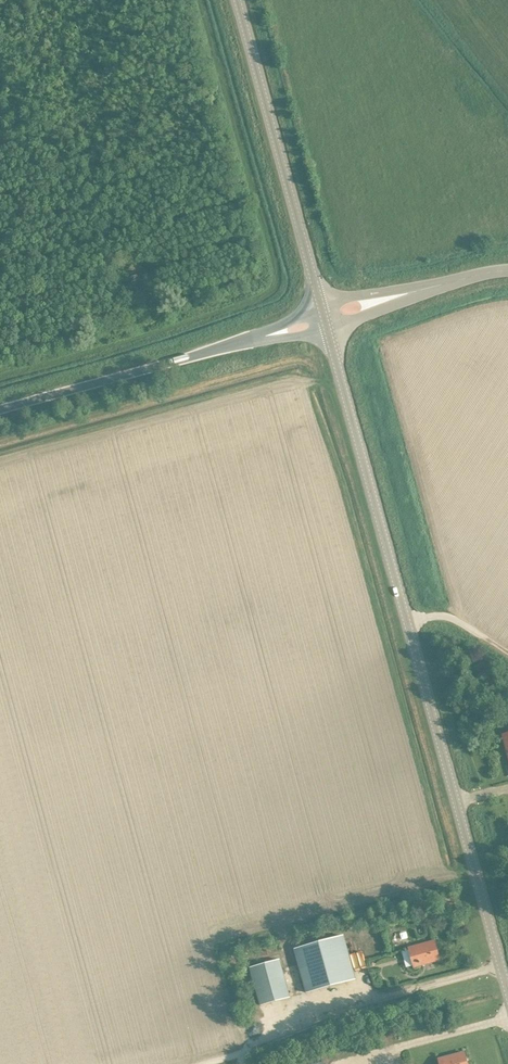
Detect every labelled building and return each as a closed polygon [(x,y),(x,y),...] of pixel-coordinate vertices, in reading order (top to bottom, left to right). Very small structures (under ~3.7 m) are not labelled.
[(305,991),(354,977),(342,934),(293,947),(305,991)] [(413,965),(438,958),(433,939),(407,946),(413,965)] [(407,948),(398,951),(403,968),(412,965),(407,948)] [(259,1003),(289,995),(278,958),(249,966),(259,1003)] [(463,1050),(437,1057),(439,1063),(467,1063),(463,1050)]
